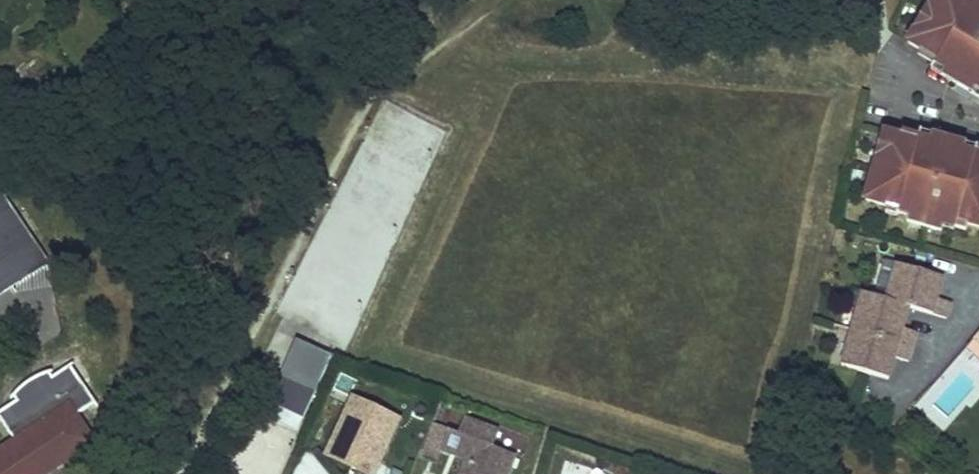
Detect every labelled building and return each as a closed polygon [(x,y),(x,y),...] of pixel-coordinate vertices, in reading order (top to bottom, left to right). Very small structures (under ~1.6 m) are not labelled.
[(967,0),(935,0),(909,46),(917,51),(915,56),(937,68),(962,81),(969,70),(978,75),(970,89),(975,91),(978,93),(978,4),(975,2),(973,3),(967,0)] [(962,81),(937,68),(933,76),(958,90),(962,81)] [(978,75),(969,70),(962,81),(958,90),(971,97),(975,91),(970,89),(978,75)] [(373,124),(275,312),(339,345),(449,135),(426,123),(414,146),(373,124)] [(951,142),(922,134),(920,142),(949,149),(951,142)] [(885,138),(878,167),(869,205),(899,212),(899,215),(957,229),(959,223),(978,228),(978,157),(977,156),(965,153),(961,152),(957,166),(945,163),(949,149),(920,142),(920,146),(885,138)] [(967,145),(951,142),(949,149),(945,163),(957,166),(961,152),(965,153),(967,145)] [(978,147),(967,145),(965,153),(977,156),(978,147)] [(1,209),(16,226),(27,245),(33,268),(45,260),(0,195),(0,208),(1,209)] [(11,284),(33,268),(27,245),(16,226),(1,209),(0,208),(0,268),(11,284)] [(946,278),(898,265),(888,304),(862,297),(844,371),(893,384),(898,362),(911,365),(919,334),(907,331),(912,310),(948,320),(953,303),(940,300),(946,278)] [(11,284),(0,268),(0,291),(11,284)] [(334,354),(301,338),(293,356),(302,360),(293,378),(284,374),(275,370),(263,396),(306,416),(334,354)] [(302,360),(293,356),(284,374),(293,378),(302,360)] [(95,442),(77,415),(96,402),(71,365),(53,376),(50,371),(45,372),(40,373),(34,375),(30,377),(26,380),(21,384),(18,388),(14,392),(13,395),(16,400),(0,411),(0,419),(14,440),(0,450),(0,473),(47,473),(95,442)] [(360,473),(376,473),(403,418),(353,394),(323,456),(360,473)] [(517,456),(493,447),(500,429),(467,417),(460,435),(434,425),(423,454),(438,460),(441,452),(466,461),(461,473),(510,473),(517,456)] [(293,473),(336,473),(337,472),(303,455),(293,473)] [(377,473),(402,473),(403,472),(383,463),(377,473)]
